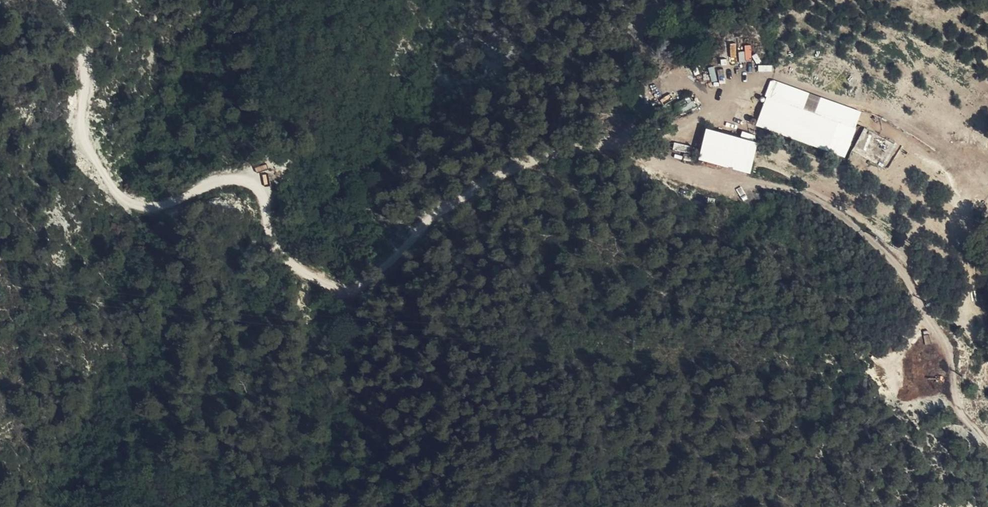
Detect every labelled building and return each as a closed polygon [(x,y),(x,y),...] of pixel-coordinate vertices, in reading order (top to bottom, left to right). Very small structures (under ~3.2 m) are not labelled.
[(739,40),(732,40),(732,57),(739,57),(739,45),(753,45),(753,35),(739,35),(739,40)] [(753,46),(740,46),(741,60),(754,59),(753,46)] [(773,80),(756,124),(843,156),(859,112),(773,80)] [(757,143),(707,130),(699,159),(749,172),(757,143)]
